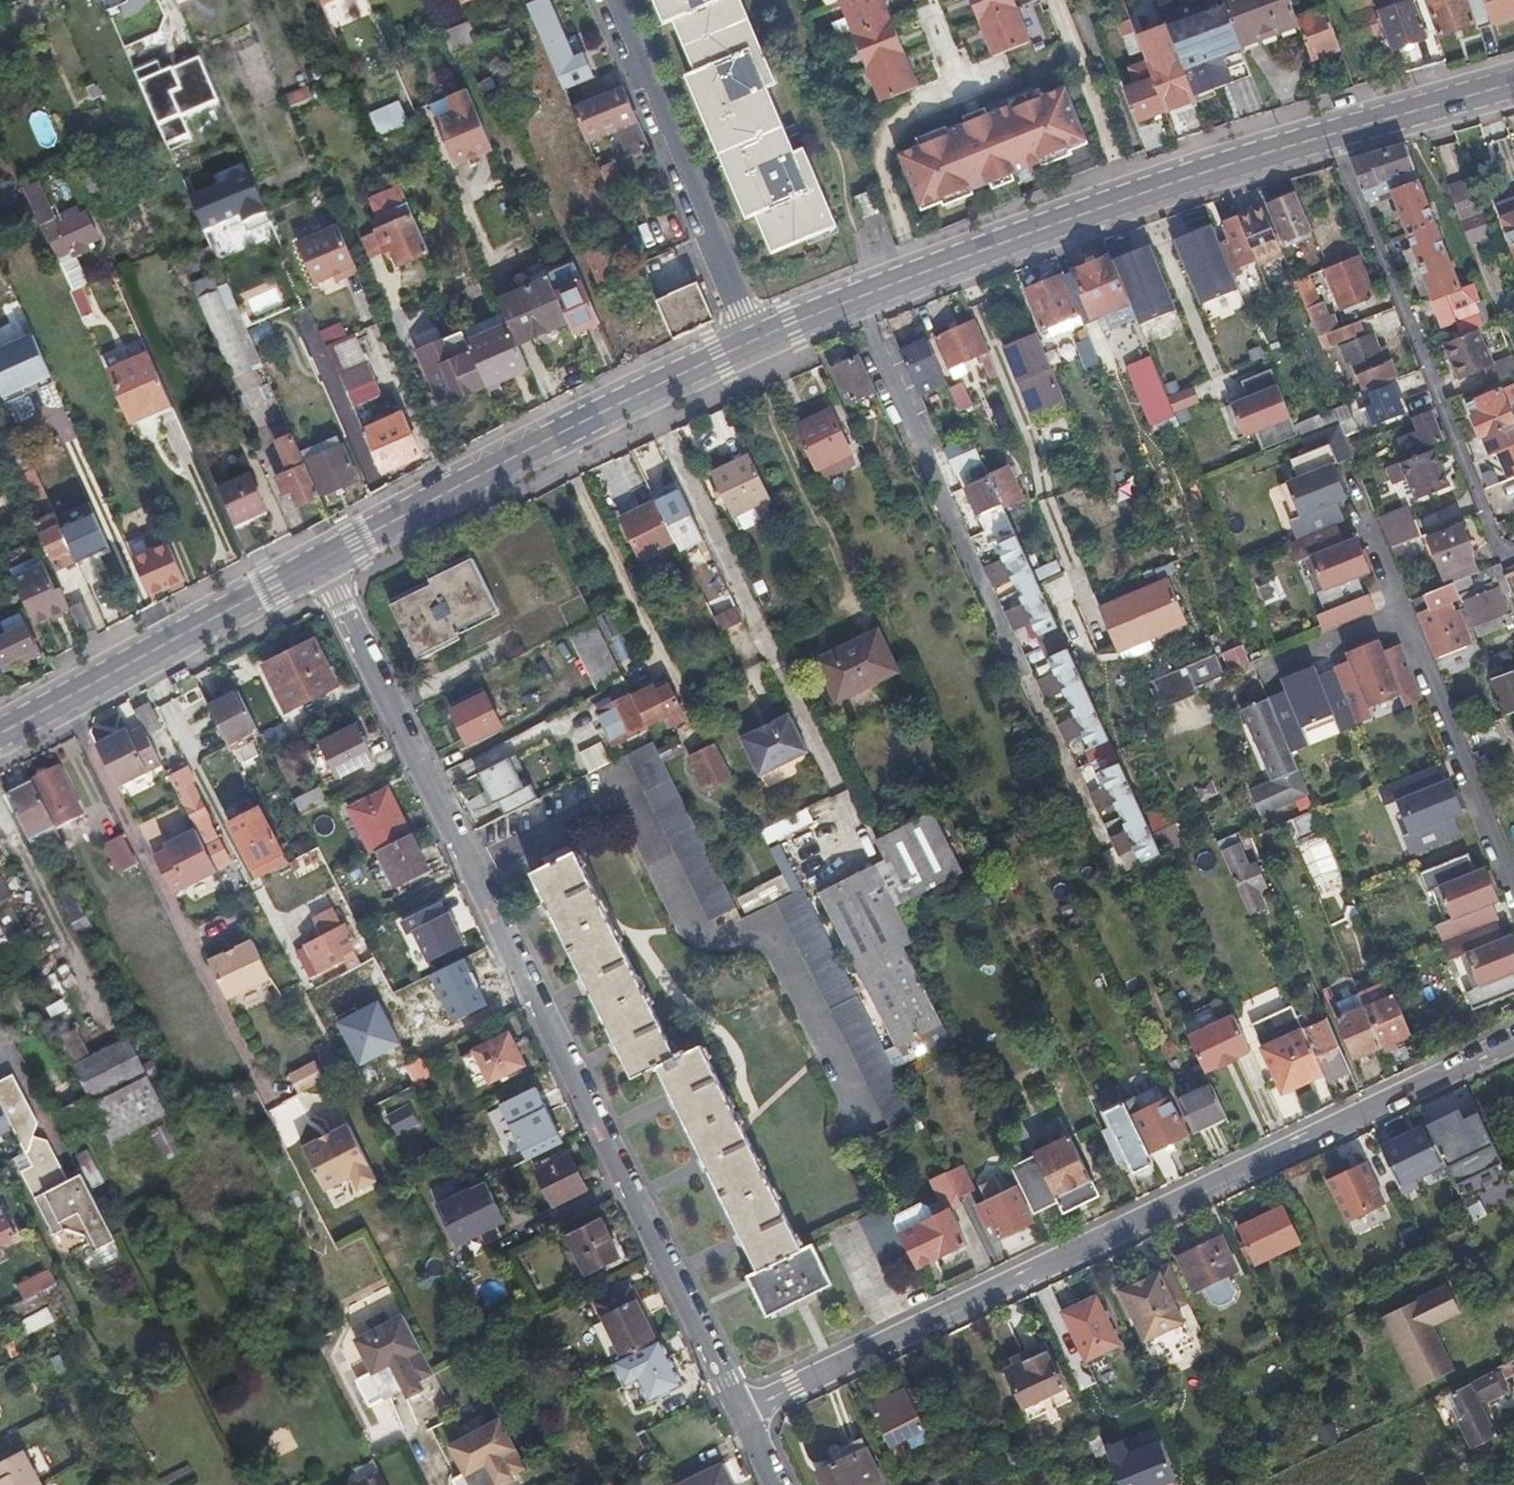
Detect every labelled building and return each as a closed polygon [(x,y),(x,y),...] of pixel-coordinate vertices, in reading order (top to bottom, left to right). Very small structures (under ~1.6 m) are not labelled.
[(109,10),(127,3),(125,0),(104,0),(109,10)] [(549,0),(531,0),(530,0),(568,88),(576,84),(594,78),(584,54),(573,57),(549,0)] [(665,28),(674,25),(663,0),(654,0),(665,28)] [(697,0),(663,0),(674,25),(676,24),(697,76),(696,77),(737,177),(755,221),(758,220),(774,258),(799,248),(748,125),(703,15),(697,0)] [(703,15),(748,125),(799,248),(824,237),(792,160),(790,160),(763,95),(765,94),(727,0),(697,0),(703,15)] [(765,94),(771,92),(733,0),(727,0),(765,94)] [(880,102),(918,87),(883,0),(839,0),(880,102)] [(993,57),(1031,41),(1014,0),(970,0),(993,57)] [(1295,16),(1290,0),(1224,0),(1226,6),(1241,47),(1299,26),(1295,16)] [(1377,0),(1347,0),(1365,50),(1369,49),(1372,56),(1394,49),(1393,46),(1380,8),(1377,1),(1377,0)] [(1393,46),(1427,34),(1415,0),(1401,0),(1380,8),(1393,46)] [(1491,23),(1483,0),(1426,0),(1438,34),(1476,22),(1479,27),(1491,23)] [(1491,23),(1513,15),(1513,0),(1483,0),(1491,23)] [(1339,46),(1325,5),(1295,16),(1299,26),(1310,56),(1339,46)] [(1226,6),(1171,24),(1181,49),(1191,75),(1198,94),(1252,77),(1244,56),(1241,47),(1226,6)] [(1122,42),(1132,68),(1147,62),(1181,49),(1171,24),(1170,22),(1122,42)] [(1191,75),(1181,49),(1147,62),(1165,110),(1199,98),(1198,94),(1191,75)] [(161,72),(157,63),(136,72),(168,150),(194,139),(184,114),(218,100),(200,56),(161,72)] [(1137,120),(1165,110),(1147,62),(1132,68),(1137,83),(1125,88),(1137,120)] [(748,224),(755,221),(737,177),(696,77),(688,80),(748,224)] [(602,91),(594,78),(576,84),(582,100),(602,91)] [(633,118),(619,84),(602,91),(582,100),(571,105),(586,138),(616,125),(633,118)] [(466,85),(428,101),(454,162),(492,146),(466,85)] [(284,96),(289,106),(310,96),(306,86),(284,96)] [(898,154),(921,211),(943,202),(942,199),(969,187),(971,191),(991,183),(989,179),(1010,171),(1012,174),(1042,162),(1041,158),(1057,152),(1059,155),(1089,143),(1066,87),(1014,108),(1012,104),(946,130),(948,134),(898,154)] [(792,160),(765,94),(763,95),(790,160),(792,160)] [(399,98),(368,111),(378,132),(408,120),(399,98)] [(646,146),(633,118),(616,125),(628,155),(646,146)] [(1362,192),(1367,201),(1392,191),(1391,190),(1419,180),(1405,145),(1368,155),(1379,186),(1362,192)] [(792,160),(824,237),(836,232),(805,155),(792,160)] [(1351,160),(1362,192),(1379,186),(1368,155),(1351,160)] [(611,163),(599,169),(606,186),(618,181),(611,163)] [(1484,213),(1471,179),(1449,187),(1462,221),(1484,213)] [(1427,285),(1432,299),(1461,290),(1460,288),(1419,180),(1391,190),(1392,191),(1413,248),(1404,251),(1419,289),(1427,285)] [(21,185),(33,212),(70,293),(84,285),(71,255),(86,249),(84,244),(97,239),(85,212),(80,214),(76,207),(51,218),(34,181),(21,185)] [(210,201),(228,241),(264,225),(247,186),(210,201)] [(1313,230),(1297,192),(1268,204),(1284,242),(1313,230)] [(369,258),(384,252),(391,249),(397,264),(430,251),(413,213),(407,215),(401,202),(391,207),(396,220),(374,230),(354,239),(361,252),(365,251),(369,258)] [(1282,248),(1264,207),(1239,217),(1257,259),(1282,248)] [(1503,217),(1513,247),(1513,214),(1503,217)] [(1257,259),(1239,217),(1222,224),(1229,241),(1221,244),(1231,269),(1257,259)] [(755,221),(771,260),(774,258),(758,220),(755,221)] [(1221,244),(1213,225),(1177,240),(1174,241),(1184,268),(1187,267),(1202,305),(1239,290),(1231,269),(1221,244)] [(338,226),(297,244),(315,285),(333,277),(336,282),(358,272),(338,226)] [(616,238),(589,249),(603,281),(629,270),(616,238)] [(1153,249),(1114,264),(1130,303),(1140,329),(1177,314),(1162,276),(1164,275),(1154,249),(1153,249)] [(1114,264),(1111,256),(1088,265),(1073,271),(1091,318),(1130,303),(1114,264)] [(1374,296),(1357,257),(1326,270),(1342,310),(1343,309),(1365,300),(1374,296)] [(828,269),(830,275),(839,272),(838,271),(836,265),(828,269)] [(556,293),(549,275),(511,293),(530,336),(568,320),(556,293)] [(800,279),(803,285),(814,281),(811,275),(800,279)] [(1078,316),(1062,275),(1044,282),(1026,289),(1042,330),(1078,316)] [(1295,281),(1318,337),(1326,334),(1340,328),(1335,314),(1330,315),(1324,301),(1321,303),(1309,276),(1295,281)] [(600,322),(582,281),(556,293),(568,320),(574,333),(600,322)] [(714,320),(696,282),(655,299),(672,340),(714,320)] [(1455,323),(1462,337),(1477,329),(1484,326),(1475,303),(1480,301),(1473,283),(1460,288),(1461,290),(1432,299),(1442,327),(1455,323)] [(1424,302),(1432,299),(1427,285),(1419,289),(1424,302)] [(242,401),(273,387),(232,294),(221,298),(216,286),(196,295),(242,401)] [(508,324),(516,342),(530,336),(511,293),(497,299),(503,312),(508,324)] [(1365,300),(1343,309),(1345,313),(1366,304),(1365,300)] [(1484,326),(1489,323),(1481,301),(1480,301),(1475,303),(1484,326)] [(469,341),(508,324),(503,312),(465,330),(469,341)] [(935,337),(951,371),(981,357),(988,372),(998,367),(990,351),(989,352),(973,319),(935,337)] [(1331,346),(1365,333),(1360,321),(1340,328),(1326,334),(1331,346)] [(489,386),(527,369),(516,342),(508,324),(469,341),(489,386)] [(1460,379),(1484,367),(1491,383),(1513,374),(1513,361),(1512,355),(1493,363),(1477,329),(1462,337),(1444,345),(1460,379)] [(451,403),(489,386),(469,341),(465,330),(426,348),(450,402),(451,403)] [(1086,339),(1083,330),(1076,333),(1079,342),(1086,339)] [(342,385),(351,406),(364,400),(377,394),(350,332),(324,344),(342,385)] [(1049,370),(1034,333),(1001,346),(1016,383),(1028,413),(1036,410),(1061,400),(1049,370)] [(1364,390),(1398,376),(1385,346),(1380,348),(1374,333),(1340,347),(1346,363),(1352,361),(1364,390)] [(31,336),(0,349),(0,398),(48,378),(31,336)] [(1096,362),(1086,339),(1079,342),(1077,343),(1086,366),(1096,362)] [(920,395),(947,383),(927,340),(900,352),(920,395)] [(1171,416),(1142,346),(1117,356),(1146,426),(1171,416)] [(450,402),(426,348),(418,352),(442,406),(450,402)] [(875,391),(859,355),(833,367),(849,403),(875,391)] [(145,421),(171,409),(149,358),(111,376),(132,424),(144,419),(145,421)] [(1295,426),(1272,369),(1242,381),(1248,397),(1232,404),(1245,437),(1256,433),(1262,449),(1299,435),(1295,426)] [(973,405),(962,383),(950,388),(960,411),(973,405)] [(1405,414),(1393,384),(1378,390),(1390,420),(1405,414)] [(1502,388),(1476,398),(1482,412),(1472,417),(1480,437),(1482,436),(1489,454),(1497,451),(1508,479),(1513,477),(1513,418),(1502,388)] [(1466,402),(1472,417),(1482,412),(1476,398),(1466,402)] [(354,413),(358,422),(365,419),(371,416),(364,400),(351,406),(354,413)] [(1041,422),(1066,412),(1061,400),(1036,410),(1041,422)] [(1245,437),(1232,404),(1226,406),(1239,439),(1245,437)] [(1345,421),(1339,408),(1320,416),(1325,429),(1340,423),(1345,421)] [(831,409),(795,427),(816,471),(852,453),(831,409)] [(1439,432),(1431,411),(1414,417),(1420,430),(1400,438),(1407,455),(1447,439),(1444,430),(1439,432)] [(361,429),(379,469),(417,453),(400,412),(368,426),(361,429)] [(1325,429),(1320,416),(1295,426),(1299,435),(1300,439),(1314,433),(1325,429)] [(1354,418),(1345,421),(1340,423),(1346,437),(1359,432),(1354,418)] [(358,422),(361,429),(368,426),(365,419),(358,422)] [(1286,522),(1294,542),(1335,526),(1342,523),(1334,504),(1344,500),(1331,466),(1354,457),(1348,444),(1346,437),(1340,423),(1325,429),(1314,433),(1320,449),(1306,454),(1290,461),(1297,479),(1284,483),(1298,517),(1286,522)] [(1306,454),(1320,449),(1314,433),(1300,439),(1306,454)] [(298,506),(320,496),(302,455),(293,434),(276,441),(290,472),(279,478),(285,493),(291,491),(298,506)] [(971,436),(944,448),(950,462),(977,449),(971,436)] [(302,455),(320,496),(356,479),(339,440),(302,455)] [(1363,456),(1357,441),(1348,444),(1354,457),(1355,460),(1363,456)] [(988,546),(1015,534),(1008,519),(1009,519),(1004,508),(989,476),(977,449),(950,462),(956,475),(978,464),(984,478),(966,487),(987,530),(982,532),(988,546)] [(1417,499),(1451,487),(1435,449),(1387,468),(1394,484),(1409,478),(1417,499)] [(771,498),(749,455),(711,474),(733,517),(771,498)] [(1025,499),(1010,466),(989,476),(1004,508),(1025,499)] [(227,511),(234,528),(266,513),(251,477),(218,490),(227,511)] [(701,531),(684,498),(661,509),(677,540),(681,550),(704,539),(701,531)] [(622,518),(641,558),(657,550),(677,540),(661,509),(657,501),(622,518)] [(62,528),(56,514),(42,521),(62,565),(76,559),(62,528)] [(62,528),(76,559),(107,545),(94,514),(62,528)] [(115,516),(128,545),(133,542),(122,514),(115,516)] [(391,605),(417,656),(458,636),(467,653),(513,630),(524,653),(594,619),(543,516),(486,544),(485,542),(469,550),(473,558),(430,580),(432,585),(391,605)] [(1416,520),(1385,532),(1392,548),(1403,544),(1423,537),(1416,520)] [(1471,542),(1464,524),(1428,538),(1447,585),(1455,582),(1480,572),(1468,543),(1471,542)] [(1314,615),(1321,632),(1369,613),(1372,611),(1366,594),(1362,596),(1355,577),(1367,572),(1353,537),(1341,542),(1335,526),(1294,542),(1285,545),(1286,547),(1293,563),(1307,557),(1320,590),(1314,593),(1322,612),(1314,615)] [(1039,635),(1058,626),(1016,536),(997,544),(1003,558),(984,567),(993,587),(1013,579),(1024,603),(1005,611),(1014,631),(1033,623),(1039,635)] [(657,550),(662,560),(681,550),(677,540),(657,550)] [(134,559),(151,595),(186,579),(169,543),(134,559)] [(1407,554),(1403,544),(1392,548),(1395,557),(1407,554)] [(1513,623),(1513,622),(1503,595),(1513,591),(1502,564),(1480,572),(1455,582),(1461,598),(1462,600),(1464,600),(1478,637),(1513,623)] [(53,585),(45,566),(13,579),(32,621),(67,605),(57,584),(53,585)] [(1101,607),(1116,644),(1147,631),(1150,638),(1188,623),(1170,579),(1101,607)] [(1436,658),(1456,650),(1456,649),(1472,643),(1458,609),(1455,611),(1451,602),(1461,598),(1455,582),(1447,585),(1415,598),(1419,609),(1430,604),(1431,607),(1418,612),(1436,658)] [(730,590),(707,602),(722,631),(745,620),(730,590)] [(68,607),(80,635),(94,628),(82,601),(68,607)] [(625,679),(595,620),(569,633),(599,692),(625,679)] [(0,637),(0,663),(3,669),(36,654),(24,626),(0,637)] [(897,671),(878,631),(818,660),(837,700),(897,671)] [(1147,631),(1116,644),(1118,651),(1150,638),(1147,631)] [(326,664),(314,638),(264,664),(288,712),(337,687),(326,664)] [(1335,668),(1357,722),(1374,714),(1368,699),(1398,686),(1405,705),(1424,698),(1402,643),(1383,650),(1379,639),(1349,651),(1352,659),(1334,666),(1335,668)] [(1219,653),(1227,671),(1247,662),(1239,645),(1219,653)] [(1090,749),(1110,740),(1068,648),(1049,657),(1055,672),(1037,680),(1046,700),(1064,692),(1076,716),(1058,724),(1067,743),(1084,735),(1090,749)] [(1513,660),(1513,659),(1511,650),(1490,657),(1494,668),(1513,660)] [(1226,676),(1216,653),(1187,665),(1197,688),(1226,676)] [(1197,688),(1187,665),(1155,679),(1165,702),(1197,689),(1197,688)] [(1269,699),(1290,750),(1309,742),(1302,725),(1332,713),(1339,730),(1357,723),(1357,722),(1335,668),(1319,675),(1315,665),(1283,678),(1288,688),(1268,697),(1269,699)] [(1507,714),(1513,711),(1513,672),(1494,679),(1507,714)] [(625,680),(610,688),(615,698),(630,690),(625,680)] [(668,685),(655,691),(652,685),(632,695),(647,726),(665,718),(669,727),(685,719),(668,685)] [(238,691),(209,705),(229,745),(258,729),(238,691)] [(469,701),(451,710),(467,743),(503,726),(487,692),(469,701)] [(632,695),(632,694),(597,710),(614,745),(648,728),(647,726),(632,695)] [(451,710),(469,701),(465,695),(448,703),(451,710)] [(1259,813),(1307,793),(1290,750),(1269,699),(1244,709),(1273,782),(1251,792),(1259,813)] [(161,727),(149,702),(134,709),(143,726),(148,735),(161,727)] [(737,740),(756,777),(809,751),(791,714),(737,740)] [(525,731),(524,731),(533,749),(558,737),(548,719),(525,731)] [(366,743),(356,724),(320,741),(339,778),(374,761),(366,743)] [(119,786),(162,763),(148,735),(143,726),(131,732),(128,727),(97,743),(119,786)] [(684,752),(678,740),(658,750),(664,762),(684,752)] [(658,750),(653,741),(627,754),(711,920),(737,907),(733,899),(664,762),(658,750)] [(602,742),(580,752),(589,774),(612,762),(602,742)] [(732,778),(715,745),(691,757),(697,769),(693,771),(704,792),(732,778)] [(250,786),(233,751),(220,756),(237,793),(250,786)] [(469,805),(475,822),(527,804),(510,757),(469,771),(480,801),(469,805)] [(1142,862),(1161,854),(1152,833),(1120,763),(1100,772),(1107,786),(1090,794),(1099,812),(1115,805),(1127,830),(1111,837),(1120,856),(1135,849),(1142,862)] [(1410,854),(1462,834),(1454,815),(1462,812),(1449,780),(1442,783),(1435,766),(1378,789),(1385,806),(1403,799),(1415,831),(1403,836),(1410,854)] [(85,816),(60,767),(47,774),(44,769),(37,773),(39,777),(32,781),(34,785),(56,828),(57,830),(85,816)] [(171,776),(219,868),(230,861),(213,828),(208,815),(192,783),(197,781),(190,767),(171,776)] [(56,828),(34,785),(8,798),(30,841),(56,828)] [(328,803),(320,786),(294,798),(302,816),(328,803)] [(399,809),(389,789),(350,808),(372,853),(379,850),(411,833),(399,809)] [(289,862),(262,808),(229,825),(258,878),(289,862)] [(1324,826),(1315,808),(1293,818),(1302,836),(1324,826)] [(763,842),(812,825),(806,809),(757,827),(763,842)] [(914,940),(896,905),(964,871),(963,870),(934,812),(878,840),(888,859),(876,865),(821,893),(898,1047),(904,1057),(926,1046),(929,1052),(952,1040),(904,945),(914,940)] [(1169,826),(1155,832),(1165,854),(1178,848),(1169,826)] [(175,893),(218,871),(196,829),(166,844),(169,849),(155,856),(175,893)] [(411,833),(379,850),(396,886),(429,870),(420,852),(411,833)] [(1313,886),(1337,876),(1319,834),(1294,844),(1313,886)] [(108,848),(121,873),(138,864),(126,839),(108,848)] [(1249,866),(1239,842),(1222,850),(1251,915),(1266,909),(1257,887),(1266,883),(1258,863),(1249,866)] [(569,844),(542,857),(546,865),(573,852),(569,844)] [(531,872),(633,1078),(657,1066),(758,1270),(747,1276),(767,1317),(834,1284),(814,1243),(803,1248),(703,1044),(677,1056),(576,850),(573,852),(546,865),(531,872)] [(1436,925),(1443,943),(1497,921),(1500,920),(1492,902),(1497,900),(1484,868),(1475,872),(1468,854),(1418,874),(1429,899),(1442,894),(1452,919),(1436,925)] [(974,865),(963,870),(964,871),(969,881),(980,876),(974,865)] [(793,894),(783,874),(755,888),(765,908),(777,902),(793,894)] [(765,908),(755,888),(733,899),(737,907),(743,919),(765,908)] [(895,1069),(804,888),(793,894),(777,902),(891,1127),(918,1113),(895,1069)] [(93,928),(73,889),(58,896),(75,927),(78,934),(87,931),(93,928)] [(443,915),(437,901),(402,918),(408,931),(413,929),(430,961),(465,944),(456,926),(449,912),(443,915)] [(296,950),(311,978),(321,973),(345,961),(340,950),(354,943),(345,925),(343,926),(334,909),(319,917),(322,923),(317,926),(323,937),(296,950)] [(314,919),(317,926),(322,923),(319,917),(314,919)] [(1441,944),(1448,961),(1466,954),(1479,985),(1465,991),(1473,1010),(1497,1000),(1513,993),(1513,974),(1513,973),(1513,972),(1513,943),(1510,935),(1504,937),(1497,921),(1443,943),(1441,944)] [(8,940),(0,924),(0,945),(8,940)] [(92,942),(87,931),(78,934),(84,946),(92,942)] [(230,999),(273,977),(254,940),(211,962),(230,999)] [(358,948),(367,963),(377,958),(377,957),(369,943),(358,948)] [(362,965),(378,995),(392,988),(377,958),(367,963),(362,965)] [(472,991),(461,970),(425,989),(447,1031),(483,1014),(472,991)] [(1359,993),(1366,1008),(1395,995),(1388,980),(1359,993)] [(1367,1052),(1382,1045),(1366,1008),(1359,993),(1337,1002),(1330,986),(1322,990),(1336,1021),(1338,1020),(1354,1057),(1367,1052)] [(1400,1045),(1414,1039),(1395,995),(1366,1008),(1382,1045),(1385,1052),(1400,1045)] [(400,1045),(377,1000),(337,1020),(359,1065),(400,1045)] [(1295,1011),(1255,1030),(1263,1048),(1280,1085),(1283,1092),(1294,1087),(1324,1074),(1305,1030),(1304,1029),(1303,1030),(1297,1016),(1295,1011)] [(1324,1074),(1327,1080),(1351,1069),(1328,1019),(1314,1026),(1307,1011),(1297,1016),(1303,1030),(1304,1029),(1305,1030),(1324,1074)] [(1188,1036),(1206,1073),(1218,1067),(1219,1069),(1228,1065),(1238,1060),(1237,1058),(1251,1051),(1234,1015),(1188,1036)] [(78,1029),(58,1037),(74,1068),(93,1059),(78,1029)] [(490,1081),(525,1064),(518,1049),(510,1033),(475,1050),(490,1081)] [(93,1059),(74,1068),(89,1099),(100,1121),(111,1143),(167,1115),(130,1040),(93,1059)] [(314,1052),(325,1076),(339,1072),(327,1047),(314,1052)] [(932,1069),(925,1056),(900,1070),(906,1082),(932,1069)] [(431,1076),(421,1058),(405,1065),(415,1084),(431,1076)] [(290,1076),(299,1094),(326,1080),(317,1062),(290,1076)] [(54,1236),(67,1229),(83,1234),(92,1254),(118,1240),(92,1190),(84,1173),(69,1180),(49,1140),(35,1136),(39,1122),(13,1073),(0,1080),(0,1104),(12,1127),(33,1165),(21,1172),(54,1236)] [(1211,1083),(1178,1099),(1194,1133),(1210,1125),(1227,1117),(1211,1083)] [(502,1106),(527,1156),(561,1140),(559,1135),(561,1134),(549,1110),(538,1088),(502,1106)] [(1134,1097),(1124,1102),(1150,1153),(1170,1143),(1187,1135),(1169,1098),(1141,1111),(1134,1097)] [(1000,1098),(982,1107),(983,1108),(987,1117),(1005,1108),(1000,1098)] [(89,1099),(57,1114),(69,1137),(100,1121),(89,1099)] [(1127,1160),(1134,1174),(1137,1172),(1140,1178),(1149,1173),(1156,1170),(1153,1164),(1155,1163),(1150,1153),(1124,1102),(1104,1112),(1111,1126),(1103,1130),(1117,1159),(1120,1164),(1127,1160)] [(12,1127),(0,1104),(0,1133),(12,1127)] [(418,1125),(407,1105),(386,1116),(397,1137),(418,1125)] [(1461,1109),(1428,1125),(1447,1164),(1458,1187),(1504,1165),(1480,1112),(1466,1118),(1461,1109)] [(183,1153),(168,1124),(152,1132),(167,1161),(183,1153)] [(303,1148),(324,1190),(352,1176),(359,1189),(377,1179),(349,1124),(330,1134),(332,1136),(323,1140),(322,1138),(303,1148)] [(1404,1137),(1381,1148),(1403,1195),(1419,1187),(1416,1179),(1447,1164),(1428,1125),(1404,1137)] [(1072,1137),(1011,1167),(1034,1214),(1061,1201),(1067,1212),(1084,1204),(1100,1196),(1072,1137)] [(106,1182),(88,1149),(75,1156),(84,1173),(92,1190),(106,1182)] [(559,1152),(541,1161),(544,1166),(561,1157),(559,1152)] [(554,1207),(588,1190),(569,1153),(561,1157),(544,1166),(535,1170),(554,1207)] [(1386,1205),(1365,1161),(1347,1170),(1329,1179),(1349,1222),(1360,1217),(1383,1206),(1386,1205)] [(975,1190),(962,1165),(947,1173),(959,1198),(975,1190)] [(481,1181),(474,1169),(465,1173),(472,1185),(481,1181)] [(897,1214),(894,1222),(899,1232),(916,1268),(942,1255),(967,1243),(950,1208),(961,1202),(959,1198),(947,1173),(930,1181),(944,1210),(934,1215),(929,1205),(921,1202),(897,1214)] [(16,1194),(24,1189),(18,1178),(10,1182),(16,1194)] [(500,1223),(481,1181),(472,1185),(435,1202),(455,1244),(500,1223)] [(1034,1222),(1017,1186),(976,1205),(987,1227),(992,1224),(999,1238),(1016,1230),(1034,1222)] [(0,1206),(0,1249),(20,1239),(2,1205),(0,1206)] [(899,1276),(916,1268),(899,1232),(894,1222),(886,1205),(859,1218),(893,1289),(903,1284),(899,1276)] [(1263,1216),(1239,1227),(1248,1245),(1242,1248),(1246,1256),(1252,1253),(1257,1264),(1301,1243),(1283,1206),(1263,1216)] [(1388,1218),(1383,1206),(1360,1217),(1366,1229),(1388,1218)] [(611,1239),(601,1219),(568,1235),(572,1245),(587,1275),(620,1257),(611,1239)] [(1238,1271),(1222,1236),(1201,1246),(1179,1256),(1195,1291),(1205,1287),(1212,1303),(1222,1307),(1234,1301),(1237,1291),(1229,1275),(1238,1271)] [(579,1279),(587,1275),(572,1245),(563,1249),(579,1279)] [(1161,1271),(1121,1290),(1145,1341),(1185,1322),(1179,1309),(1189,1304),(1172,1266),(1161,1271)] [(57,1284),(9,1308),(15,1319),(62,1294),(57,1284)] [(593,1319),(615,1362),(657,1341),(643,1313),(629,1284),(596,1302),(602,1314),(593,1319)] [(1447,1285),(1377,1315),(1410,1390),(1452,1372),(1432,1325),(1459,1313),(1447,1285)] [(382,1292),(358,1304),(367,1322),(391,1310),(382,1292)] [(1119,1345),(1097,1297),(1080,1305),(1064,1312),(1087,1360),(1119,1345)] [(55,1322),(48,1307),(21,1321),(29,1336),(55,1322)] [(421,1381),(434,1374),(404,1316),(388,1324),(384,1315),(370,1322),(375,1331),(356,1341),(371,1371),(356,1379),(370,1407),(403,1390),(421,1381)] [(636,1409),(684,1386),(673,1363),(661,1339),(657,1341),(615,1362),(613,1363),(636,1409)] [(1030,1421),(1072,1401),(1048,1347),(1022,1360),(1025,1367),(1009,1375),(1030,1421)] [(1498,1436),(1488,1416),(1482,1405),(1488,1403),(1506,1393),(1504,1388),(1509,1385),(1506,1378),(1513,1374),(1513,1359),(1500,1366),(1501,1370),(1453,1394),(1465,1416),(1459,1419),(1470,1440),(1473,1447),(1474,1447),(1498,1436)] [(426,1390),(421,1381),(403,1390),(408,1400),(426,1390)] [(872,1406),(891,1445),(907,1438),(924,1429),(926,1428),(917,1411),(923,1408),(913,1388),(907,1391),(906,1389),(890,1397),(872,1406)] [(1493,1413),(1488,1403),(1482,1405),(1488,1416),(1493,1413)] [(501,1418),(488,1426),(483,1417),(465,1424),(471,1435),(450,1445),(466,1473),(455,1478),(454,1480),(457,1484),(493,1484),(527,1467),(525,1464),(501,1418)] [(912,1448),(930,1440),(924,1429),(907,1438),(912,1448)] [(1107,1453),(1099,1432),(1089,1437),(1098,1458),(1107,1453)] [(1114,1460),(1135,1451),(1129,1435),(1107,1443),(1114,1460)] [(885,1483),(863,1438),(851,1444),(843,1447),(841,1445),(839,1444),(836,1444),(835,1444),(832,1445),(831,1446),(829,1448),(829,1450),(829,1452),(830,1454),(834,1463),(816,1472),(823,1484),(880,1484),(885,1483)] [(1454,1457),(1456,1456),(1473,1447),(1470,1440),(1450,1449),(1454,1457)] [(1461,1466),(1479,1457),(1474,1447),(1473,1447),(1456,1456),(1461,1466)] [(23,1450),(0,1462),(0,1484),(39,1484),(41,1484),(23,1450)] [(731,1483),(722,1464),(678,1484),(732,1484),(731,1483)] [(168,1484),(188,1484),(195,1481),(187,1467),(165,1480),(168,1484)] [(381,1475),(360,1484),(386,1484),(381,1475)]
